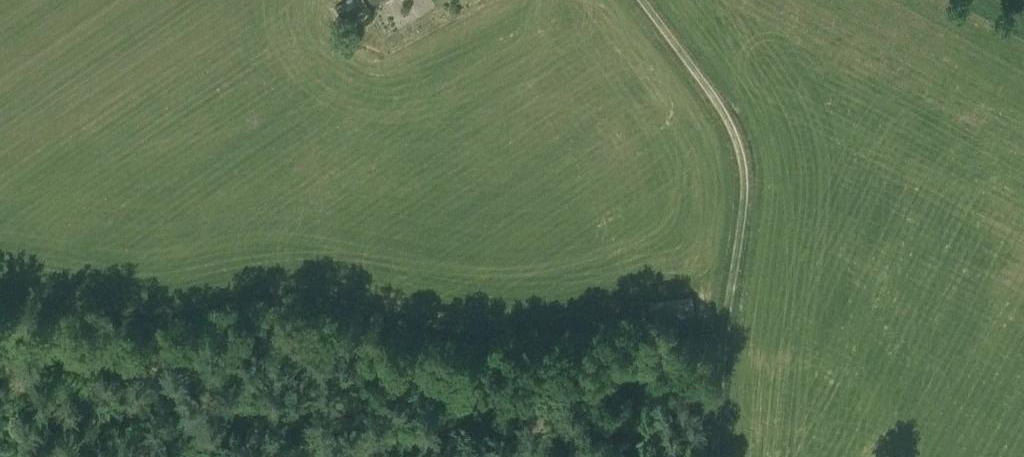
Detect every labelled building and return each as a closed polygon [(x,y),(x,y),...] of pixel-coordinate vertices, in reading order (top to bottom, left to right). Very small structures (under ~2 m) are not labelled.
[(335,7),(345,24),(369,9),(364,0),(346,0),(335,7)] [(648,301),(651,320),(694,314),(693,296),(648,301)]
